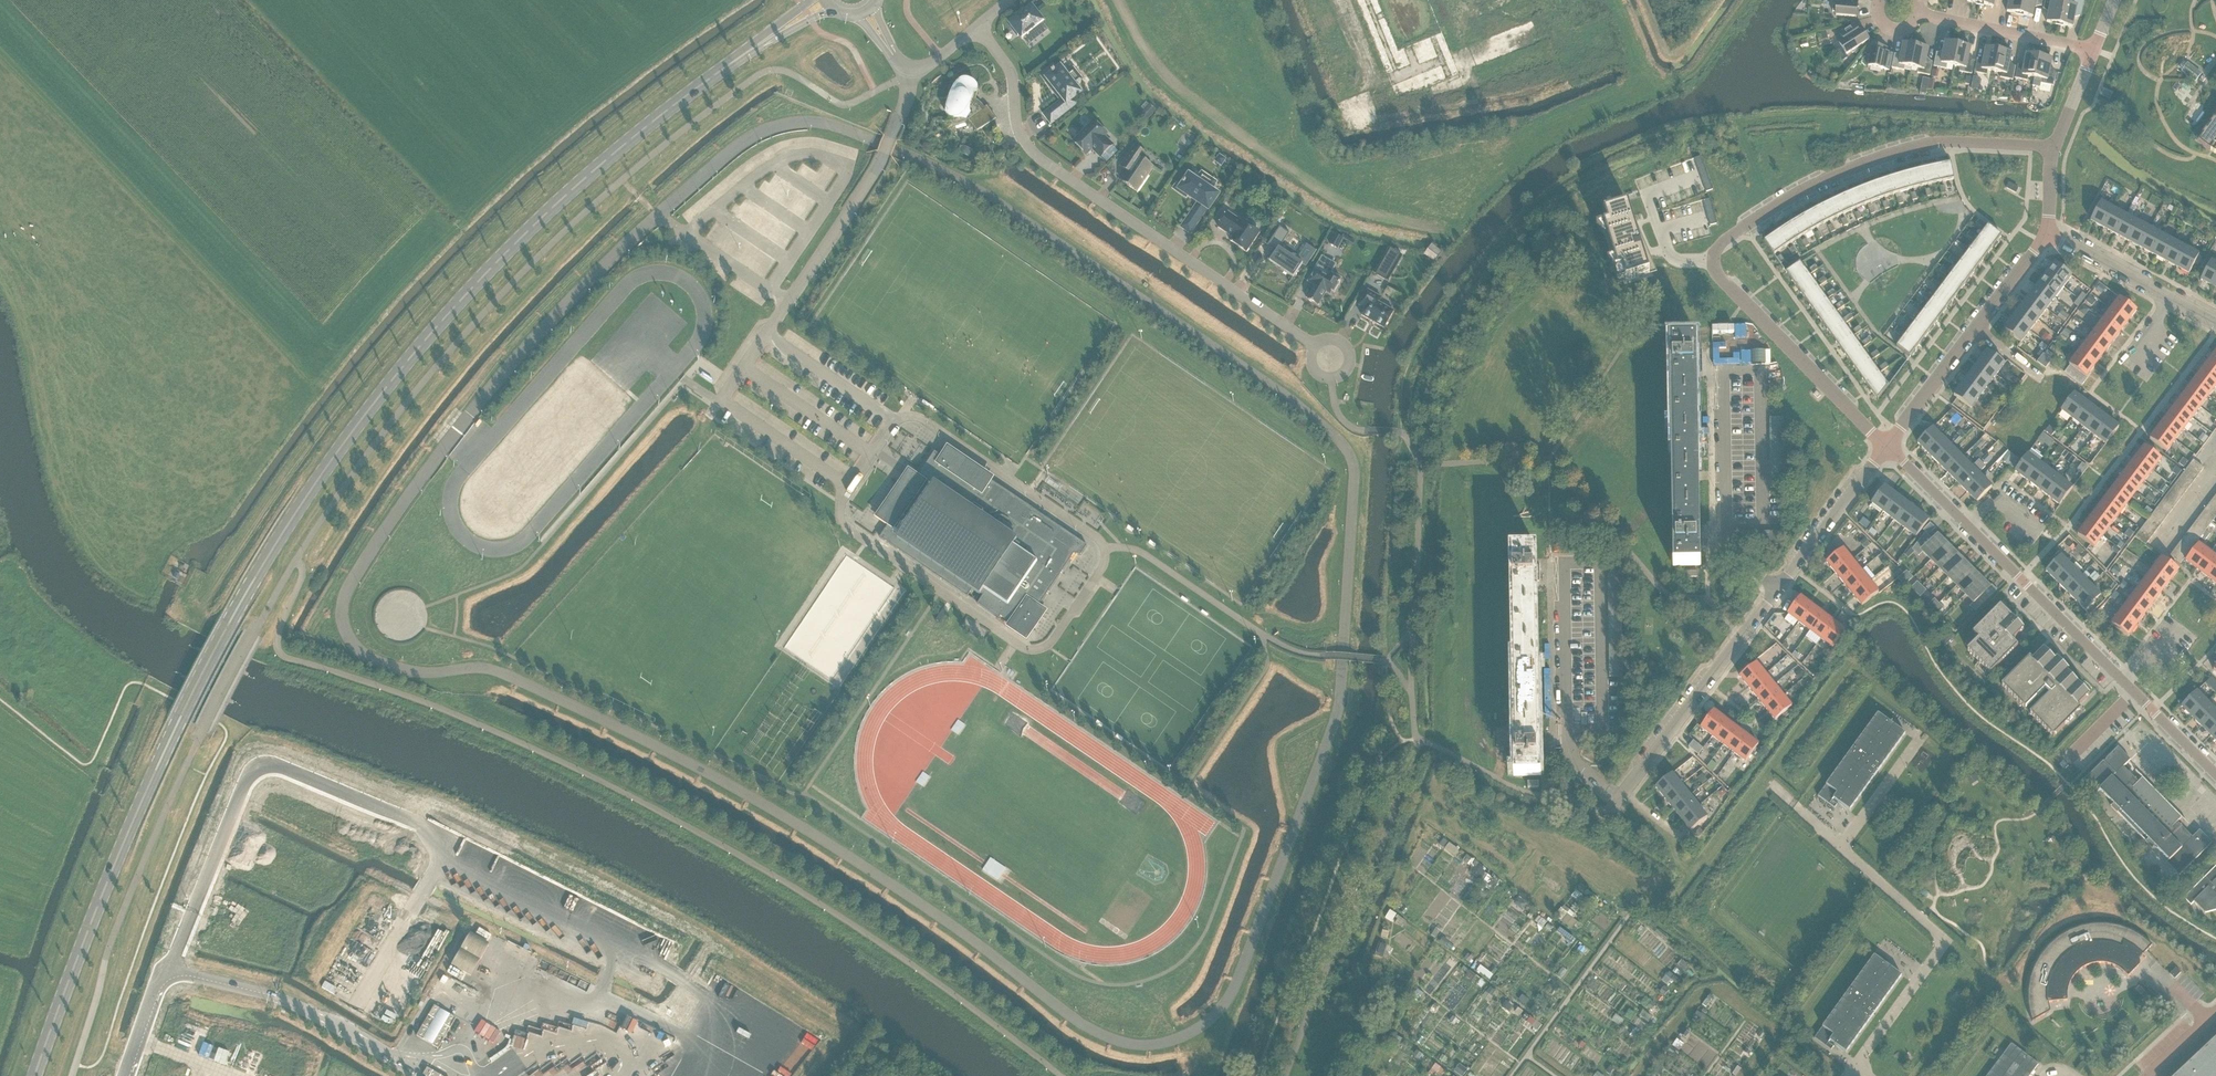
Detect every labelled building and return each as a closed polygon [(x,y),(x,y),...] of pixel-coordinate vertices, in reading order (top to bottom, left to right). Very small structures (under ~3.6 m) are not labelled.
[(1393,95),(1457,74),(1432,0),(1360,0),(1393,95)] [(1857,3),(1853,3),(1853,0),(1837,0),(1836,4),(1833,5),(1833,12),(1836,13),(1835,16),(1836,16),(1855,17),(1855,18),(1856,18),(1857,3)] [(2023,0),(2010,0),(2007,11),(2007,12),(2020,14),(2023,0)] [(2020,14),(2033,17),(2033,16),(2032,16),(2035,5),(2041,6),(2043,0),(2023,0),(2020,14)] [(2064,3),(2057,2),(2058,0),(2044,0),(2043,9),(2049,10),(2047,21),(2046,21),(2046,22),(2060,24),(2064,3)] [(2060,24),(2073,27),(2073,26),(2072,26),(2074,15),(2081,16),(2082,14),(2087,15),(2092,1),(2087,0),(2077,0),(2077,1),(2071,0),(2070,5),(2064,3),(2060,24)] [(1044,22),(1032,7),(1025,13),(1024,11),(1017,17),(1018,18),(1011,24),(1014,28),(1013,29),(1018,35),(1019,34),(1023,39),(1044,22)] [(1857,31),(1854,25),(1840,34),(1843,39),(1838,42),(1846,55),(1852,52),(1852,51),(1868,40),(1868,41),(1869,41),(1861,28),(1857,31)] [(1820,40),(1828,38),(1826,31),(1818,33),(1820,40)] [(1954,66),(1958,45),(1945,42),(1945,43),(1943,54),(1936,53),(1933,66),(1946,69),(1947,64),(1954,66)] [(1912,67),(1916,46),(1903,43),(1903,44),(1901,56),(1894,54),(1891,68),(1904,70),(1905,66),(1912,67)] [(1958,45),(1954,66),(1960,67),(1959,71),(1972,74),(1975,61),(1968,59),(1970,48),(1971,48),(1971,47),(1958,45)] [(1889,71),(1892,55),(1886,53),(1886,49),(1872,46),(1872,47),(1873,47),(1869,66),(1868,66),(1868,67),(1889,71)] [(1916,46),(1912,67),(1918,68),(1917,73),(1930,76),(1933,62),(1926,61),(1928,49),(1929,49),(1916,46)] [(1994,72),(1998,50),(1985,48),(1985,49),(1986,49),(1984,60),(1977,59),(1974,72),(1987,75),(1988,70),(1994,72)] [(1998,50),(1994,72),(2001,73),(2000,77),(2012,80),(2015,66),(2008,65),(2011,54),(2012,53),(1998,50)] [(2035,78),(2039,57),(2026,54),(2026,55),(2024,66),(2017,65),(2015,78),(2027,81),(2028,76),(2035,78)] [(2039,57),(2035,78),(2041,79),(2040,84),(2053,86),(2056,72),(2049,71),(2051,60),(2052,60),(2052,59),(2039,57)] [(2181,68),(2196,79),(2202,70),(2188,59),(2181,68)] [(1052,74),(1047,78),(1063,100),(1049,111),(1056,120),(1076,103),(1073,99),(1081,93),(1075,86),(1082,80),(1073,69),(1066,75),(1061,67),(1055,72),(1054,71),(1052,73),(1052,74)] [(1939,71),(1932,70),(1931,74),(1930,77),(1938,78),(1939,71)] [(1979,85),(1980,78),(1973,76),(1972,84),(1979,85)] [(977,94),(977,91),(977,90),(977,89),(977,87),(976,86),(975,84),(974,83),(973,82),(971,82),(970,81),(968,80),(967,80),(966,80),(964,80),(963,81),(962,81),(960,82),(959,83),(958,84),(955,88),(953,91),(952,95),(950,99),(949,101),(949,103),(948,106),(947,106),(945,112),(947,115),(948,115),(949,116),(949,117),(950,117),(951,118),(952,125),(954,126),(956,126),(958,126),(960,125),(963,124),(965,123),(966,123),(968,121),(970,120),(978,131),(995,120),(987,107),(982,111),(979,106),(978,105),(975,103),(973,101),(972,101),(974,94),(974,92),(977,92),(977,94)] [(2053,98),(2056,90),(2051,88),(2047,96),(2053,98)] [(1147,120),(1157,111),(1150,104),(1141,113),(1147,120)] [(2197,140),(2214,153),(2215,153),(2215,114),(2197,140)] [(1101,158),(1113,145),(1104,137),(1107,134),(1094,122),(1074,142),(1087,155),(1093,148),(1096,151),(1095,152),(1101,158)] [(1188,150),(1193,142),(1185,136),(1179,144),(1188,150)] [(972,150),(963,146),(960,152),(969,157),(972,150)] [(1137,192),(1153,168),(1144,161),(1147,156),(1134,147),(1121,167),(1128,172),(1122,181),(1137,192)] [(1221,165),(1225,160),(1220,156),(1216,161),(1221,165)] [(1936,166),(1939,183),(1954,180),(1951,163),(1936,166)] [(1924,186),(1939,183),(1936,166),(1921,169),(1924,186)] [(1905,173),(1909,190),(1924,186),(1921,169),(1905,173)] [(1183,184),(1179,190),(1198,203),(1186,221),(1194,227),(1207,209),(1209,210),(1219,195),(1211,190),(1216,182),(1202,173),(1197,180),(1189,175),(1185,181),(1183,183),(1183,184)] [(1895,194),(1909,190),(1905,173),(1890,178),(1895,194)] [(1881,199),(1895,194),(1890,178),(1875,183),(1881,199)] [(1253,194),(1256,181),(1245,179),(1242,192),(1253,194)] [(1880,199),(1881,199),(1875,183),(1861,188),(1867,204),(1880,199)] [(2016,193),(2019,188),(2009,183),(2006,188),(2016,193)] [(2110,197),(2113,191),(2105,187),(2101,193),(2110,197)] [(1866,204),(1867,204),(1861,188),(1846,194),(1853,210),(1866,204)] [(1832,201),(1839,216),(1853,210),(1846,194),(1832,201)] [(2139,199),(2138,199),(2135,197),(2131,205),(2136,207),(2140,200),(2139,199)] [(1839,217),(1839,216),(1832,201),(1818,208),(1826,223),(1839,217)] [(2103,228),(2113,209),(2101,202),(2091,221),(2103,228)] [(1637,232),(1628,205),(1604,212),(1608,224),(1604,225),(1618,270),(1616,271),(1616,272),(1622,270),(1626,282),(1650,274),(1643,251),(1646,250),(1646,251),(1648,250),(1640,231),(1637,232)] [(1812,230),(1826,223),(1818,208),(1804,215),(1812,230)] [(2125,215),(2113,209),(2103,228),(2115,234),(2125,215)] [(1243,222),(1228,212),(1218,227),(1232,237),(1230,241),(1246,252),(1260,233),(1243,221),(1243,222)] [(1791,223),(1799,238),(1812,230),(1804,215),(1791,223)] [(2125,215),(2115,234),(2127,241),(2137,222),(2130,218),(2125,215)] [(2140,247),(2150,229),(2137,222),(2127,241),(2140,247)] [(1778,232),(1787,246),(1799,238),(1791,223),(1778,232)] [(1988,226),(1978,238),(1992,248),(2001,236),(1988,226)] [(1303,264),(1279,248),(1290,233),(1280,227),(1268,244),(1277,251),(1270,261),(1268,260),(1267,260),(1293,277),(1289,283),(1290,283),(1303,264)] [(2152,254),(2162,235),(2150,229),(2140,247),(2152,254)] [(1764,241),(1774,255),(1787,246),(1778,232),(1764,241)] [(1338,249),(1343,239),(1335,235),(1330,244),(1338,249)] [(2164,260),(2174,242),(2162,235),(2152,254),(2164,260)] [(1978,238),(1969,250),(1983,260),(1992,248),(1978,238)] [(2176,267),(2186,248),(2174,242),(2164,260),(2176,267)] [(1432,244),(1424,254),(1434,262),(1441,252),(1432,244)] [(1795,250),(1793,247),(1789,249),(1793,255),(1797,252),(1795,250)] [(2186,248),(2176,267),(2189,274),(2194,264),(2198,266),(2202,257),(2199,255),(2186,248)] [(1969,250),(1960,262),(1974,272),(1983,260),(1969,250)] [(1954,257),(1951,255),(1948,259),(1954,263),(1957,260),(1954,257)] [(2215,281),(2215,264),(2211,261),(2200,280),(2213,287),(2215,281)] [(1960,262),(1951,274),(1965,284),(1974,272),(1960,262)] [(1313,289),(1307,300),(1318,306),(1328,289),(1334,293),(1339,285),(1340,285),(1341,283),(1340,283),(1342,280),(1339,278),(1339,276),(1335,274),(1333,275),(1331,274),(1333,271),(1319,263),(1309,282),(1316,286),(1315,289),(1314,288),(1314,289),(1313,289)] [(1800,263),(1786,272),(1795,285),(1809,275),(1800,263)] [(2046,274),(2063,287),(2072,276),(2055,263),(2046,274)] [(1951,274),(1942,286),(1956,296),(1965,284),(1951,274)] [(2055,298),(2063,287),(2046,274),(2038,285),(2055,298)] [(1818,288),(1809,275),(1795,285),(1804,297),(1818,288)] [(2046,309),(2055,298),(2038,285),(2029,296),(2046,309)] [(1942,286),(1933,298),(1947,308),(1956,296),(1942,286)] [(1827,300),(1818,288),(1804,297),(1813,310),(1827,300)] [(1384,328),(1394,311),(1379,303),(1381,298),(1367,290),(1359,305),(1365,309),(1361,315),(1370,320),(1370,321),(1375,323),(1384,328)] [(2076,297),(2082,302),(2086,296),(2080,292),(2076,297)] [(2038,320),(2046,309),(2029,296),(2021,307),(2038,320)] [(2093,298),(2090,296),(2086,301),(2092,306),(2096,300),(2093,298)] [(2078,307),(2082,302),(2076,297),(2072,302),(2078,307)] [(1933,298),(1924,310),(1937,320),(1947,308),(1933,298)] [(2111,309),(2128,322),(2137,311),(2120,298),(2111,309)] [(1835,312),(1827,300),(1813,310),(1822,322),(1835,312)] [(2086,307),(2083,305),(2078,311),(2084,315),(2088,310),(2086,307)] [(2030,331),(2038,320),(2021,307),(2013,318),(2030,331)] [(2111,309),(2103,320),(2120,333),(2128,322),(2111,309)] [(1924,310),(1915,322),(1928,332),(1937,320),(1924,310)] [(2065,322),(2069,316),(2061,311),(2057,316),(2065,322)] [(1844,324),(1835,312),(1822,322),(1830,334),(1844,324)] [(1909,318),(1906,315),(1903,319),(1909,324),(1912,320),(1909,318)] [(2021,342),(2030,331),(2013,318),(2004,330),(2021,342)] [(2103,320),(2094,331),(2111,344),(2120,333),(2103,320)] [(1915,322),(1906,334),(1919,344),(1928,332),(1915,322)] [(1844,324),(1830,334),(1839,346),(1853,337),(1844,324)] [(2057,334),(2060,329),(2054,324),(2050,329),(2057,334)] [(1900,330),(1897,327),(1894,331),(1900,336),(1903,332),(1900,330)] [(2067,329),(2065,328),(2061,334),(2067,338),(2071,332),(2068,330),(2067,329)] [(2103,355),(2111,344),(2094,331),(2094,332),(2086,342),(2103,355)] [(2049,335),(2045,333),(2041,338),(2048,344),(2052,338),(2049,335)] [(1906,334),(1896,347),(1910,357),(1919,344),(1906,334)] [(1862,349),(1853,337),(1839,346),(1848,359),(1862,349)] [(1695,356),(1696,342),(1672,342),(1675,569),(1696,569),(1696,552),(1702,552),(1701,535),(1696,535),(1695,375),(1702,374),(1703,356),(1695,356)] [(2094,366),(2103,355),(2086,342),(2078,353),(2094,366)] [(2043,352),(2048,346),(2043,343),(2039,349),(2043,352)] [(2054,355),(2059,348),(2053,343),(2048,350),(2054,355)] [(1862,349),(1848,359),(1857,371),(1870,361),(1862,349)] [(1979,362),(1996,375),(2005,364),(1988,351),(1979,362)] [(2087,377),(2094,366),(2078,353),(2069,365),(2070,365),(2064,373),(2082,386),(2088,378),(2087,377)] [(2045,369),(2052,361),(2043,354),(2037,363),(2045,369)] [(1870,361),(1857,371),(1865,383),(1879,373),(1870,361)] [(2208,361),(2200,372),(2215,384),(2215,367),(2208,361)] [(1988,386),(1996,375),(1979,362),(1971,373),(1988,386)] [(2215,386),(2215,384),(2200,372),(2192,383),(2209,396),(2215,386)] [(1888,386),(1879,373),(1865,383),(1877,400),(1888,386)] [(1979,397),(1988,386),(1971,373),(1962,384),(1979,397)] [(2200,407),(2209,396),(2192,383),(2183,394),(2200,407)] [(1971,408),(1979,397),(1962,384),(1954,395),(1971,408)] [(2061,410),(2072,419),(2085,402),(2074,393),(2061,410)] [(2192,418),(2200,407),(2183,394),(2175,405),(2192,418)] [(2083,427),(2096,410),(2085,402),(2072,419),(2083,427)] [(2184,429),(2192,418),(2175,405),(2167,416),(2184,429)] [(1952,418),(1957,413),(1952,409),(1947,413),(1952,418)] [(2094,436),(2107,419),(2096,410),(2083,427),(2094,436)] [(1952,418),(1950,420),(1955,426),(1962,419),(1957,413),(1952,418)] [(2175,440),(2184,429),(2167,416),(2158,427),(2175,440)] [(2107,419),(2094,436),(2106,444),(2119,427),(2107,419)] [(2051,436),(2055,431),(2049,426),(2045,431),(2051,436)] [(2167,451),(2175,440),(2158,427),(2150,439),(2166,451),(2164,454),(2171,459),(2173,455),(2167,451)] [(1927,453),(1942,438),(1932,428),(1917,443),(1927,453)] [(2043,433),(2038,439),(2045,445),(2050,438),(2043,433)] [(2205,435),(2203,433),(2198,439),(2204,444),(2208,438),(2207,436),(2205,435)] [(2066,438),(2060,434),(2058,438),(2057,440),(2063,444),(2066,438)] [(1937,463),(1952,448),(1942,438),(1927,453),(1937,463)] [(2061,455),(2065,451),(2059,446),(2055,450),(2061,455)] [(2096,457),(2102,450),(2098,446),(2092,454),(2096,457)] [(2136,457),(2153,470),(2161,459),(2144,446),(2136,457)] [(987,473),(948,447),(941,456),(935,451),(914,482),(905,475),(876,517),(888,525),(879,537),(967,597),(972,589),(980,595),(981,593),(983,595),(977,604),(999,618),(1000,616),(1006,620),(1004,622),(1008,625),(1007,626),(1027,640),(1047,610),(1039,605),(1074,553),(1081,555),(1087,545),(985,476),(987,473)] [(1947,473),(1962,458),(1952,448),(1937,463),(1947,473)] [(2017,466),(2021,460),(2008,450),(2002,458),(2010,463),(2011,462),(2017,466)] [(2071,465),(2076,458),(2069,453),(2064,459),(2071,465)] [(1987,463),(1991,458),(1986,454),(1982,459),(1987,463)] [(2026,480),(2039,463),(2028,454),(2015,471),(2026,480)] [(2144,481),(2153,470),(2136,457),(2127,468),(2144,481)] [(1972,467),(1962,458),(1947,473),(1957,482),(1972,467)] [(2185,460),(2183,458),(2179,464),(2184,467),(2188,462),(2186,460),(2185,460)] [(1967,492),(1982,477),(1978,474),(1985,466),(1979,460),(1972,467),(1957,482),(1967,492)] [(2189,465),(2200,473),(2204,468),(2193,460),(2189,465)] [(2037,488),(2050,471),(2039,463),(2026,480),(2037,488)] [(2085,465),(2082,463),(2077,470),(2082,474),(2088,467),(2085,465)] [(2196,478),(2200,473),(2189,465),(2186,470),(2196,478)] [(2136,492),(2144,481),(2127,468),(2119,479),(2136,492)] [(2192,483),(2196,478),(2186,470),(2182,475),(2192,483)] [(2048,496),(2061,479),(2050,471),(2037,488),(2048,496)] [(2188,488),(2192,483),(2182,475),(2178,480),(2188,488)] [(1982,477),(1967,492),(1977,502),(1992,487),(1982,477)] [(2061,479),(2048,496),(2060,505),(2072,488),(2061,479)] [(2140,495),(2136,492),(2119,479),(2111,490),(2128,503),(2133,497),(2137,500),(2140,495)] [(2185,493),(2188,488),(2178,480),(2174,485),(2185,493)] [(2166,486),(2164,484),(2159,490),(2163,493),(2168,487),(2166,486)] [(2181,499),(2185,493),(2174,485),(2170,491),(2181,499)] [(1883,512),(1896,495),(1884,486),(1871,503),(1883,512)] [(2119,514),(2128,503),(2111,490),(2102,501),(2119,514)] [(2177,504),(2181,499),(2170,491),(2166,496),(2177,504)] [(2152,494),(2150,493),(2146,498),(2152,503),(2156,497),(2152,494)] [(1894,520),(1907,503),(1896,495),(1883,512),(1894,520)] [(2173,509),(2177,504),(2166,496),(2162,501),(2173,509)] [(2111,525),(2119,514),(2102,501),(2094,512),(2111,525)] [(2169,514),(2173,509),(2162,501),(2158,506),(2169,514)] [(1905,528),(1918,512),(1907,503),(1894,520),(1905,528)] [(2215,517),(2215,510),(2209,504),(2205,510),(2215,518),(2215,517)] [(2165,519),(2169,514),(2158,506),(2154,511),(2165,519)] [(2165,519),(2154,511),(2154,512),(2148,507),(2145,512),(2161,524),(2165,519)] [(2211,523),(2215,518),(2205,510),(2201,515),(2211,523)] [(1918,512),(1905,528),(1916,537),(1929,520),(1918,512)] [(2103,536),(2111,525),(2094,512),(2086,523),(2103,536)] [(2157,529),(2161,524),(2145,512),(2144,513),(2150,517),(2147,521),(2157,529)] [(2208,528),(2211,523),(2201,515),(2197,520),(2208,528)] [(1866,529),(1871,523),(1863,517),(1859,523),(1866,529)] [(2206,530),(2208,528),(2197,520),(2193,525),(2208,536),(2210,534),(2206,530)] [(2153,534),(2157,529),(2147,521),(2143,526),(2153,534)] [(2094,548),(2103,536),(2086,523),(2077,535),(2094,548)] [(2205,541),(2208,536),(2193,525),(2189,530),(2200,538),(2205,541)] [(2150,540),(2153,534),(2143,526),(2139,532),(2150,540)] [(1874,537),(1877,532),(1871,528),(1868,532),(1874,537)] [(2130,531),(2129,529),(2124,535),(2129,539),(2134,533),(2130,531)] [(2196,543),(2200,538),(2189,530),(2185,535),(2196,543)] [(2146,545),(2150,540),(2139,532),(2135,537),(2146,545)] [(1931,560),(1946,544),(1937,536),(1933,540),(1925,533),(1912,549),(1919,555),(1923,552),(1931,560)] [(2192,548),(2196,543),(2185,535),(2181,540),(2192,548)] [(2072,551),(2076,548),(2075,547),(2077,544),(2069,536),(2066,539),(2069,541),(2065,545),(2072,551)] [(1868,542),(1867,540),(1865,538),(1859,543),(1864,549),(1870,544),(1868,542)] [(2188,554),(2192,548),(2181,540),(2178,545),(2188,554)] [(1939,568),(1955,553),(1946,544),(1931,560),(1939,568)] [(2197,569),(2210,552),(2198,544),(2185,561),(2197,569)] [(2184,559),(2188,554),(2178,545),(2174,551),(2184,559)] [(1835,573),(1852,560),(1843,549),(1826,562),(1835,573)] [(1536,569),(1536,551),(1513,551),(1516,779),(1537,779),(1536,761),(1543,761),(1543,747),(1536,747),(1536,583),(1543,583),(1543,569),(1536,569)] [(2180,564),(2184,559),(2174,551),(2170,556),(2180,564)] [(2086,562),(2090,558),(2084,552),(2080,556),(2086,562)] [(2215,567),(2215,557),(2210,552),(2197,569),(2208,578),(2215,567)] [(1948,577),(1963,562),(1955,553),(1939,568),(1948,577)] [(2056,581),(2071,566),(2061,556),(2046,571),(2056,581)] [(1889,561),(1888,559),(1886,557),(1880,562),(1885,568),(1891,563),(1889,561)] [(2153,568),(2170,581),(2179,570),(2162,557),(2153,568)] [(1844,584),(1861,571),(1852,560),(1835,573),(1844,584)] [(1957,586),(1972,570),(1963,562),(1948,577),(1957,586)] [(1853,595),(1869,581),(1865,576),(1872,571),(1867,565),(1861,571),(1844,584),(1853,595)] [(2066,591),(2081,576),(2071,566),(2056,581),(2066,591)] [(2118,568),(2115,566),(2111,572),(2116,576),(2120,570),(2118,568)] [(2208,578),(2215,584),(2215,567),(2208,578)] [(2162,592),(2170,581),(2153,568),(2145,579),(2162,592)] [(1965,594),(1981,579),(1972,570),(1957,586),(1965,594)] [(2095,581),(2100,576),(2094,571),(2090,576),(2095,581)] [(2075,601),(2090,586),(2085,580),(2089,575),(2086,572),(2081,576),(2066,591),(2075,601)] [(1905,586),(1911,579),(1904,573),(1897,578),(1905,586)] [(1981,579),(1965,594),(1973,602),(1970,606),(1975,612),(1990,597),(1985,592),(1990,588),(1981,579)] [(2153,603),(2162,592),(2145,579),(2136,590),(2153,603)] [(1869,581),(1853,595),(1862,606),(1878,592),(1869,581)] [(2122,583),(2119,586),(2125,591),(2129,586),(2123,581),(2122,583)] [(1915,593),(1922,586),(1917,582),(1911,588),(1915,593)] [(1922,586),(1915,593),(1920,597),(1926,591),(1922,586)] [(2090,586),(2075,601),(2085,611),(2101,596),(2090,586)] [(2145,614),(2153,603),(2136,590),(2128,601),(2145,614)] [(1799,622),(1812,605),(1800,597),(1788,614),(1799,622)] [(1933,610),(1939,603),(1934,599),(1928,605),(1933,610)] [(2137,625),(2145,614),(2128,601),(2120,612),(2137,625)] [(835,677),(861,634),(856,631),(858,627),(815,602),(788,649),(835,677)] [(1939,603),(1933,610),(1937,614),(1944,608),(1939,603)] [(1810,631),(1823,614),(1812,605),(1799,622),(1810,631)] [(2024,629),(2000,606),(1973,633),(1978,639),(1967,650),(1990,674),(2018,646),(2012,641),(2024,629)] [(2128,636),(2137,625),(2120,612),(2111,624),(2128,636)] [(1821,639),(1834,622),(1823,614),(1810,631),(1821,639)] [(1834,622),(1821,639),(1832,648),(1845,631),(1834,622)] [(1780,640),(1783,635),(1777,631),(1774,635),(1780,640)] [(1953,638),(1948,634),(1938,643),(1943,648),(1953,638)] [(2029,657),(2001,685),(2025,709),(2044,689),(2049,694),(2029,713),(2053,737),(2081,709),(2078,706),(2089,695),(2067,672),(2069,670),(2056,658),(2055,660),(2043,649),(2032,660),(2029,657)] [(1793,670),(1796,667),(1791,660),(1787,663),(1793,670)] [(1750,688),(1766,675),(1756,663),(1740,676),(1750,688)] [(1800,677),(1805,672),(1802,668),(1797,673),(1800,677)] [(1759,700),(1776,687),(1766,675),(1750,688),(1759,700)] [(1769,712),(1785,699),(1776,687),(1759,700),(1769,712)] [(2191,716),(2206,701),(2196,691),(2181,706),(2191,716)] [(1785,699),(1769,712),(1775,720),(1776,719),(1780,723),(1786,717),(1783,714),(1792,707),(1785,699)] [(2215,711),(2206,701),(2191,716),(2201,726),(2215,711)] [(1712,736),(1725,719),(1714,711),(1701,727),(1712,736)] [(2215,731),(2215,711),(2201,726),(2211,736),(2215,731)] [(1905,734),(1878,713),(1818,796),(1834,808),(1838,803),(1849,811),(1905,734)] [(1723,744),(1736,728),(1725,719),(1712,736),(1723,744)] [(1734,753),(1747,736),(1736,728),(1723,744),(1734,753)] [(1747,736),(1734,753),(1746,762),(1758,745),(1747,736)] [(1699,755),(1703,749),(1693,741),(1688,747),(1699,755)] [(2123,767),(2130,760),(2118,747),(2106,759),(2106,760),(2103,762),(2084,781),(2096,793),(2100,790),(2114,805),(2111,808),(2151,848),(2154,846),(2168,861),(2166,863),(2179,875),(2212,843),(2199,831),(2192,838),(2181,826),(2181,825),(2181,824),(2180,825),(2177,822),(2181,818),(2142,778),(2138,782),(2135,779),(2136,779),(2135,778),(2135,779),(2123,767)] [(1706,765),(1711,758),(1707,755),(1702,762),(1706,765)] [(1705,776),(1703,773),(1697,779),(1702,784),(1707,779),(1705,776)] [(1664,798),(1681,785),(1672,774),(1655,787),(1664,798)] [(1991,779),(1987,784),(1994,790),(1998,785),(1991,779)] [(1673,809),(1690,796),(1681,785),(1664,798),(1673,809)] [(1682,820),(1698,806),(1690,796),(1673,809),(1682,820)] [(1698,806),(1682,820),(1691,831),(1707,817),(1698,806)] [(1703,832),(1699,829),(1694,834),(1698,837),(1703,832)] [(1448,841),(1445,846),(1456,852),(1458,848),(1448,841)] [(1722,858),(1731,847),(1727,844),(1718,855),(1722,858)] [(998,877),(1006,866),(991,855),(983,867),(998,877)] [(1470,870),(1495,889),(1502,880),(1477,861),(1470,870)] [(2184,898),(2190,905),(2194,902),(2205,913),(2215,910),(2215,866),(2184,898)] [(573,881),(579,891),(584,889),(579,878),(573,881)] [(1584,906),(1588,901),(1581,895),(1571,909),(1576,913),(1582,905),(1584,906)] [(1571,929),(1577,922),(1567,913),(1561,921),(1571,929)] [(2069,985),(2071,981),(2071,979),(2074,976),(2076,974),(2078,971),(2080,970),(2084,968),(2086,967),(2088,965),(2091,964),(2093,964),(2097,963),(2100,963),(2103,963),(2106,963),(2109,964),(2111,965),(2114,966),(2117,967),(2119,969),(2122,970),(2124,972),(2126,974),(2128,977),(2138,966),(2139,965),(2139,964),(2140,962),(2139,961),(2139,959),(2152,945),(2142,936),(2131,929),(2119,925),(2106,923),(2093,923),(2081,926),(2069,931),(2058,937),(2048,946),(2040,955),(2035,965),(2034,967),(2032,971),(2030,979),(2028,991),(2028,1004),(2030,1016),(2032,1022),(2050,1011),(2049,1004),(2068,1001),(2067,996),(2067,993),(2068,991),(2069,985)] [(470,976),(488,944),(469,933),(451,965),(470,976)] [(1902,976),(1874,956),(1814,1038),(1830,1050),(1834,1045),(1845,1053),(1902,976)] [(1683,971),(1687,965),(1682,961),(1678,967),(1683,971)] [(1664,996),(1669,990),(1664,986),(1659,992),(1664,996)] [(1419,1001),(1425,995),(1417,989),(1412,996),(1419,1001)] [(438,1049),(456,1018),(434,1005),(416,1035),(438,1049)] [(587,1026),(589,1020),(574,1017),(573,1022),(587,1026)] [(2174,1075),(2215,1075),(2215,1036),(2174,1075)] [(499,1055),(503,1043),(492,1039),(488,1051),(499,1055)] [(2011,1044),(1987,1075),(2029,1075),(2038,1064),(2011,1044)] [(546,1063),(551,1073),(558,1070),(553,1059),(546,1063)] [(426,1067),(422,1074),(425,1075),(442,1075),(426,1067)]
